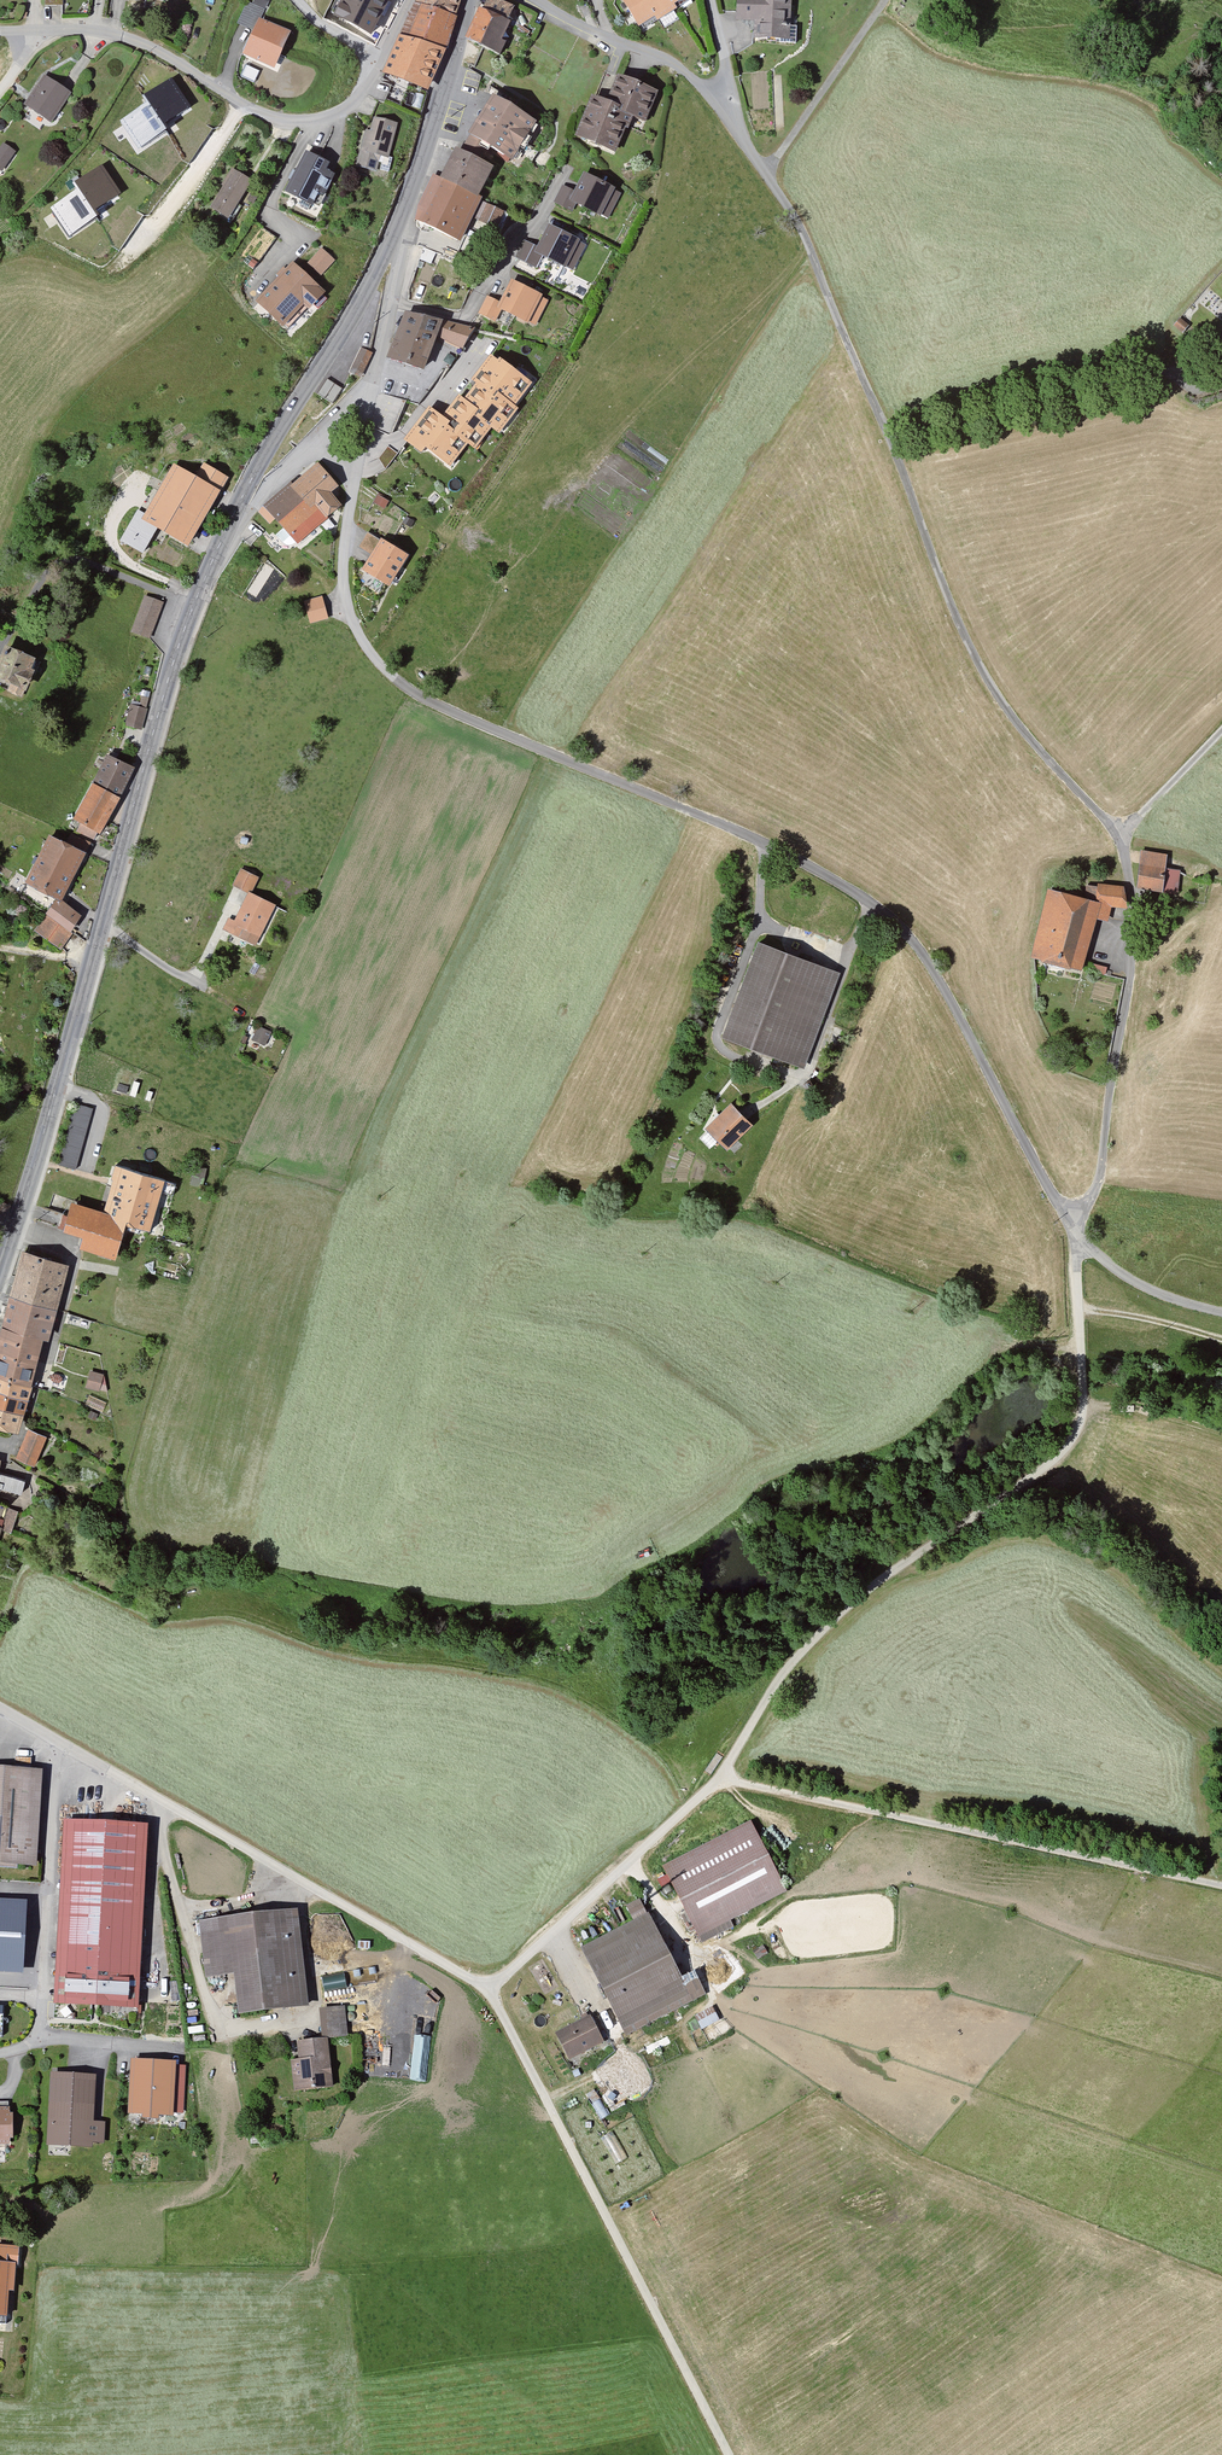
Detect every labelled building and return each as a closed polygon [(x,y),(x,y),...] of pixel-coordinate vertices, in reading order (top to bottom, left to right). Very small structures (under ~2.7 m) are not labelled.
[(253,4),(266,10),(270,0),(255,0),(253,4)] [(328,18),(367,37),(385,0),(337,0),(328,18)] [(414,5),(457,20),(463,0),(417,0),(414,5)] [(467,41),(502,57),(508,46),(503,44),(512,25),(505,21),(510,10),(489,0),(486,0),(467,41)] [(621,0),(641,30),(657,21),(658,26),(679,13),(675,10),(689,0),(622,0),(621,0)] [(736,24),(755,25),(754,40),(792,42),(794,0),(737,0),(736,24)] [(414,5),(399,38),(446,53),(457,20),(414,5)] [(262,22),(243,57),(275,72),(292,37),(262,22)] [(399,38),(382,76),(430,94),(446,53),(399,38)] [(622,110),(621,114),(630,117),(647,123),(658,91),(618,76),(608,103),(622,110)] [(23,107),(51,125),(71,96),(44,77),(23,107)] [(124,121),(143,151),(175,130),(171,124),(195,107),(176,77),(147,97),(151,103),(124,121)] [(538,124),(495,98),(469,135),(515,162),(538,124)] [(608,103),(593,101),(577,137),(617,155),(630,117),(621,114),(622,110),(608,103)] [(399,124),(375,120),(371,133),(366,131),(358,163),(363,171),(376,174),(381,159),(391,160),(399,124)] [(0,150),(0,170),(2,172),(16,153),(4,144),(0,150)] [(415,219),(426,226),(461,243),(497,169),(457,151),(442,180),(434,179),(415,219)] [(307,154),(286,193),(314,208),(321,194),(328,197),(341,168),(307,154)] [(124,193),(107,166),(79,184),(84,190),(54,209),(75,235),(106,216),(103,211),(124,193)] [(232,171),(209,211),(232,224),(254,184),(232,171)] [(568,202),(576,206),(609,221),(621,195),(616,194),(617,191),(584,174),(573,193),(568,202)] [(568,202),(573,193),(563,188),(553,206),(573,214),(576,206),(568,202)] [(588,245),(548,228),(536,255),(574,271),(588,245)] [(332,259),(319,248),(299,269),(312,281),(332,259)] [(294,264),(259,302),(288,331),(306,309),(310,312),(327,298),(321,288),(312,281),(299,269),(294,264)] [(540,295),(510,279),(499,301),(496,307),(500,309),(525,322),(540,295)] [(499,301),(488,296),(478,315),(494,323),(500,309),(496,307),(499,301)] [(447,323),(408,315),(389,360),(427,373),(447,323)] [(361,345),(352,368),(365,373),(374,350),(361,345)] [(530,379),(491,353),(474,378),(512,404),(530,379)] [(327,378),(320,394),(336,400),(342,384),(327,378)] [(493,432),(512,404),(474,378),(459,400),(472,409),(468,415),(487,428),(493,432)] [(472,448),(487,428),(468,415),(472,409),(459,400),(455,396),(442,414),(456,424),(450,432),(463,442),(472,448)] [(442,414),(428,404),(401,441),(416,452),(421,444),(447,464),(463,442),(450,432),(456,424),(442,414)] [(145,517),(142,522),(157,531),(189,549),(231,479),(203,463),(194,479),(174,468),(145,517)] [(290,483),(263,508),(297,546),(342,510),(335,494),(341,489),(318,465),(292,486),(290,483)] [(137,512),(118,545),(142,557),(157,531),(142,522),(145,517),(137,512)] [(411,557),(383,541),(363,573),(390,591),(411,557)] [(143,598),(128,636),(148,643),(162,606),(143,598)] [(323,598),(303,605),(309,626),(328,622),(323,598)] [(6,646),(0,661),(0,691),(22,701),(31,683),(40,662),(6,646)] [(146,711),(130,708),(125,732),(141,734),(146,711)] [(137,772),(107,757),(73,824),(102,837),(137,772)] [(49,837),(25,887),(61,905),(87,857),(49,837)] [(1168,857),(1141,852),(1138,892),(1164,895),(1168,857)] [(240,871),(230,888),(248,894),(252,896),(260,879),(240,871)] [(1050,892),(1033,961),(1079,974),(1084,971),(1107,977),(1109,966),(1088,959),(1097,924),(1107,925),(1110,912),(1127,911),(1127,893),(1101,887),(1098,905),(1050,892)] [(252,896),(248,894),(235,923),(228,921),(223,932),(256,947),(276,908),(252,896)] [(53,907),(32,932),(58,953),(81,923),(63,906),(53,907)] [(841,975),(762,947),(724,1041),(804,1071),(841,975)] [(271,1032),(259,1025),(252,1039),(265,1045),(271,1032)] [(94,1109),(71,1103),(56,1163),(78,1168),(94,1109)] [(733,1107),(707,1132),(728,1154),(754,1128),(733,1107)] [(99,1215),(128,1225),(148,1232),(165,1183),(116,1166),(99,1215)] [(74,1206),(64,1234),(83,1240),(79,1251),(117,1263),(128,1225),(99,1215),(74,1206)] [(2,1331),(43,1340),(49,1341),(70,1266),(24,1253),(2,1331)] [(0,1339),(0,1379),(32,1387),(43,1340),(2,1331),(0,1339)] [(105,1389),(108,1372),(91,1368),(88,1385),(105,1389)] [(18,1433),(32,1387),(0,1379),(0,1428),(18,1433)] [(26,1430),(15,1459),(34,1466),(45,1437),(26,1430)] [(8,1478),(2,1494),(19,1500),(24,1483),(8,1478)] [(0,1508),(0,1527),(2,1528),(2,1531),(11,1533),(16,1512),(0,1508)] [(0,1771),(0,1867),(35,1870),(42,1774),(0,1771)] [(63,1823),(53,2009),(140,2014),(150,1828),(63,1823)] [(751,1823),(662,1869),(701,1949),(731,1931),(727,1925),(785,1893),(751,1823)] [(645,1894),(633,1900),(639,1911),(651,1905),(645,1894)] [(0,1898),(0,1969),(29,1970),(32,1900),(0,1898)] [(298,1913),(198,1926),(205,1979),(233,1976),(238,2018),(310,2009),(298,1913)] [(633,1925),(581,1951),(623,2039),(705,1995),(693,1974),(680,1980),(645,1918),(633,1925)] [(324,1974),(326,1989),(348,1986),(346,1972),(324,1974)] [(322,2036),(348,2035),(347,2004),(321,2005),(322,2036)] [(697,2014),(703,2026),(720,2018),(714,2005),(697,2014)] [(590,2020),(558,2036),(570,2063),(604,2046),(590,2020)] [(328,2040),(293,2043),(295,2061),(288,2062),(291,2094),(333,2089),(328,2040)] [(176,2065),(130,2062),(127,2118),(173,2121),(176,2065)] [(97,2079),(52,2075),(47,2147),(89,2150),(89,2144),(103,2145),(104,2125),(94,2124),(97,2079)] [(11,2146),(11,2108),(0,2108),(0,2146),(11,2146)] [(0,2260),(0,2316),(11,2317),(16,2261),(0,2260)]
